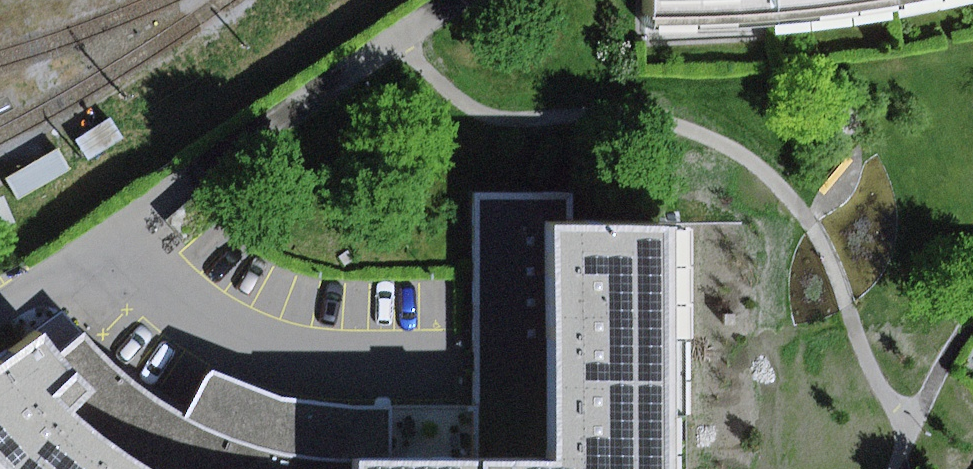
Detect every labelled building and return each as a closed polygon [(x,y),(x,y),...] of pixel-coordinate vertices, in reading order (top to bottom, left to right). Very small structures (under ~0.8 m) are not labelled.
[(895,5),(895,0),(642,0),(641,27),(705,25),(803,17),(895,5)] [(58,147),(26,169),(39,189),(72,167),(58,147)] [(0,199),(0,230),(15,223),(4,197),(0,199)] [(580,237),(580,210),(480,211),(482,468),(544,468),(546,236),(580,237)] [(546,236),(544,468),(658,468),(661,238),(580,237),(546,236)] [(98,452),(63,423),(85,401),(62,374),(37,345),(0,372),(0,468),(121,468),(98,452)] [(62,374),(85,401),(63,423),(98,452),(121,468),(396,468),(396,423),(358,422),(286,413),(214,386),(188,433),(167,420),(142,401),(115,379),(89,351),(62,374)]
